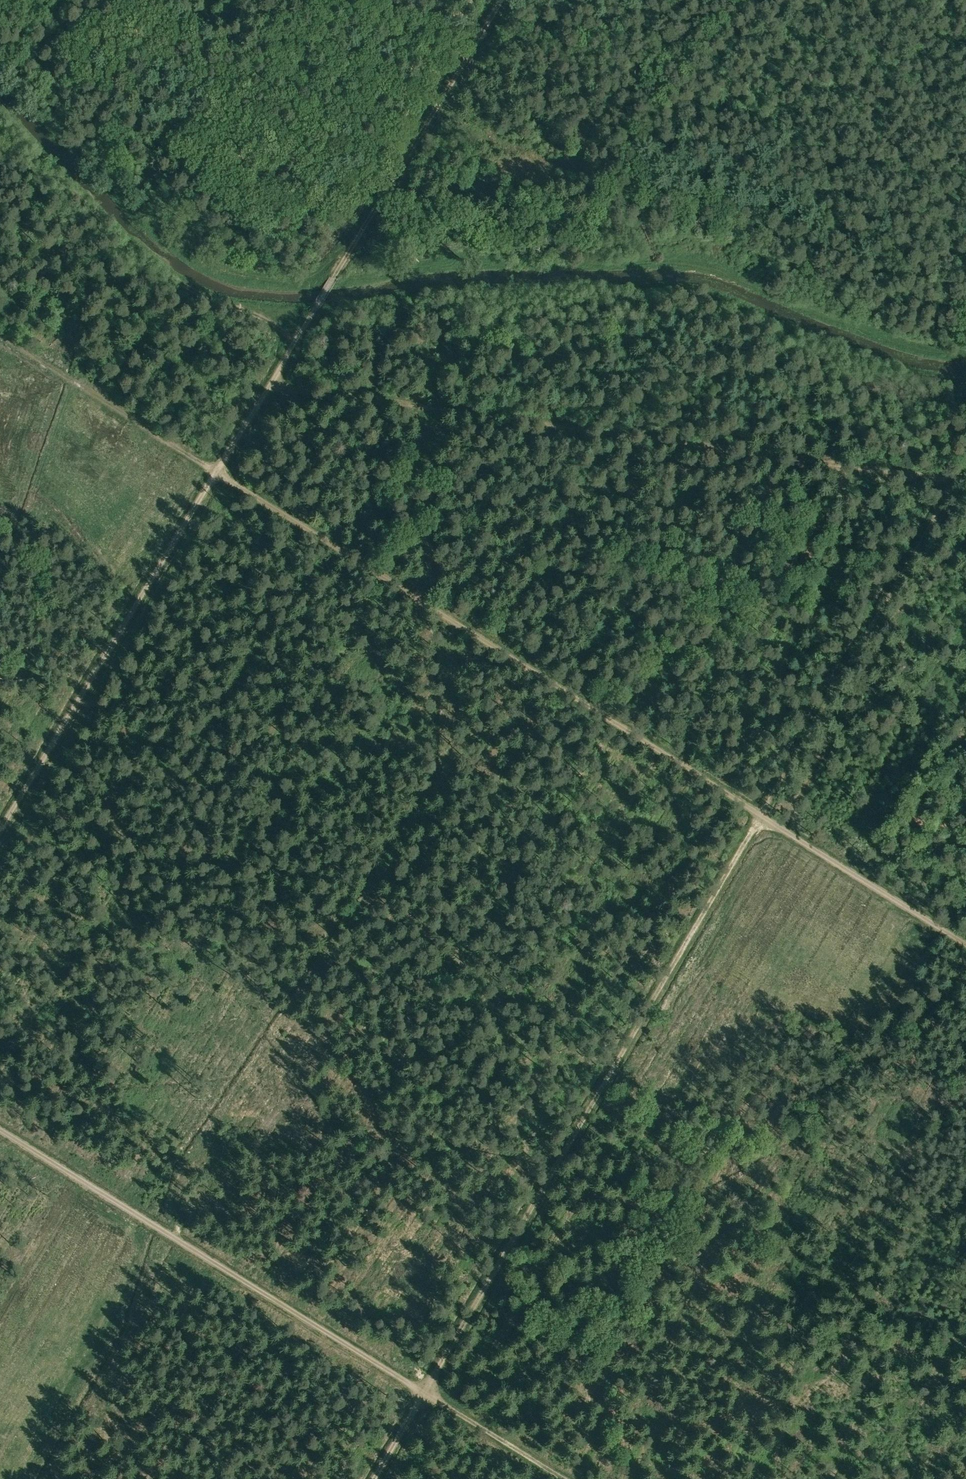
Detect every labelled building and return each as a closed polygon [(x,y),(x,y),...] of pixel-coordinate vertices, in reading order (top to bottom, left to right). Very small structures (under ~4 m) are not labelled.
[(532,1228),(538,1232),(544,1221),(538,1218),(532,1228)]
